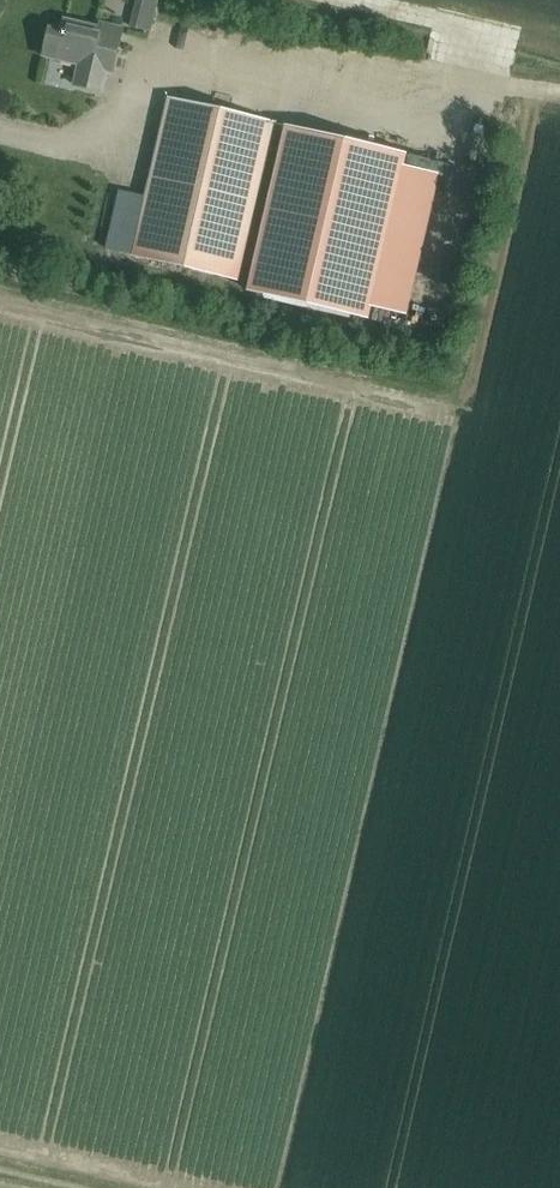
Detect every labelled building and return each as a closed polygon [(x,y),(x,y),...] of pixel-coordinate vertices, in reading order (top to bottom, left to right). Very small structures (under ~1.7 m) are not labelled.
[(125,36),(127,30),(122,28),(99,22),(98,27),(64,19),(61,31),(49,28),(43,56),(78,64),(73,84),(101,91),(106,71),(112,72),(120,35),(125,36)] [(236,279),(273,123),(168,98),(146,195),(120,189),(106,249),(236,279)] [(401,165),(404,153),(286,126),(248,291),(366,318),(369,306),(405,315),(438,173),(401,165)]
